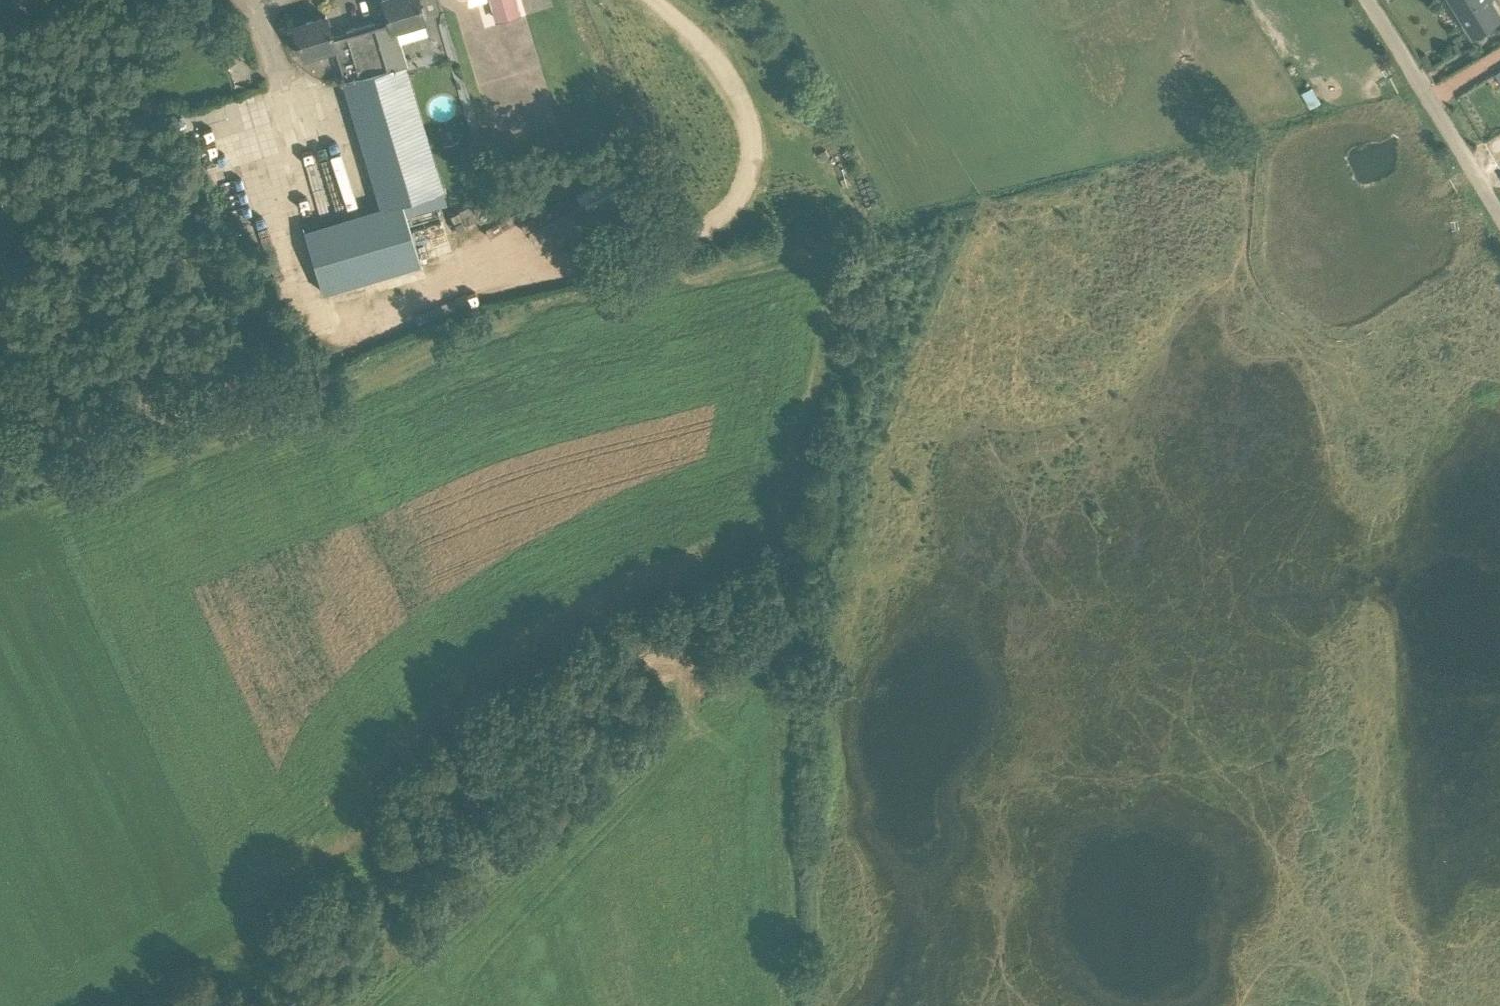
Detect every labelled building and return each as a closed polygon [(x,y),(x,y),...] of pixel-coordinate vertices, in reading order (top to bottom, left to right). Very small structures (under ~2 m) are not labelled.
[(403,63),(393,28),(425,19),(424,15),(427,14),(424,5),(421,6),(419,0),(383,0),(388,18),(373,23),(386,67),(403,63)] [(498,19),(519,12),(515,0),(492,0),(498,19)] [(1474,30),(1475,32),(1499,16),(1499,14),(1491,0),(1455,0),(1474,30)] [(347,31),(333,35),(326,14),(325,14),(326,15),(294,25),(294,23),(293,23),(301,56),(335,46),(344,79),(359,75),(347,31)] [(359,75),(344,79),(345,81),(343,82),(379,206),(304,227),(323,291),(420,262),(403,201),(444,189),(406,62),(403,63),(386,67),(373,23),(347,31),(359,75)]
